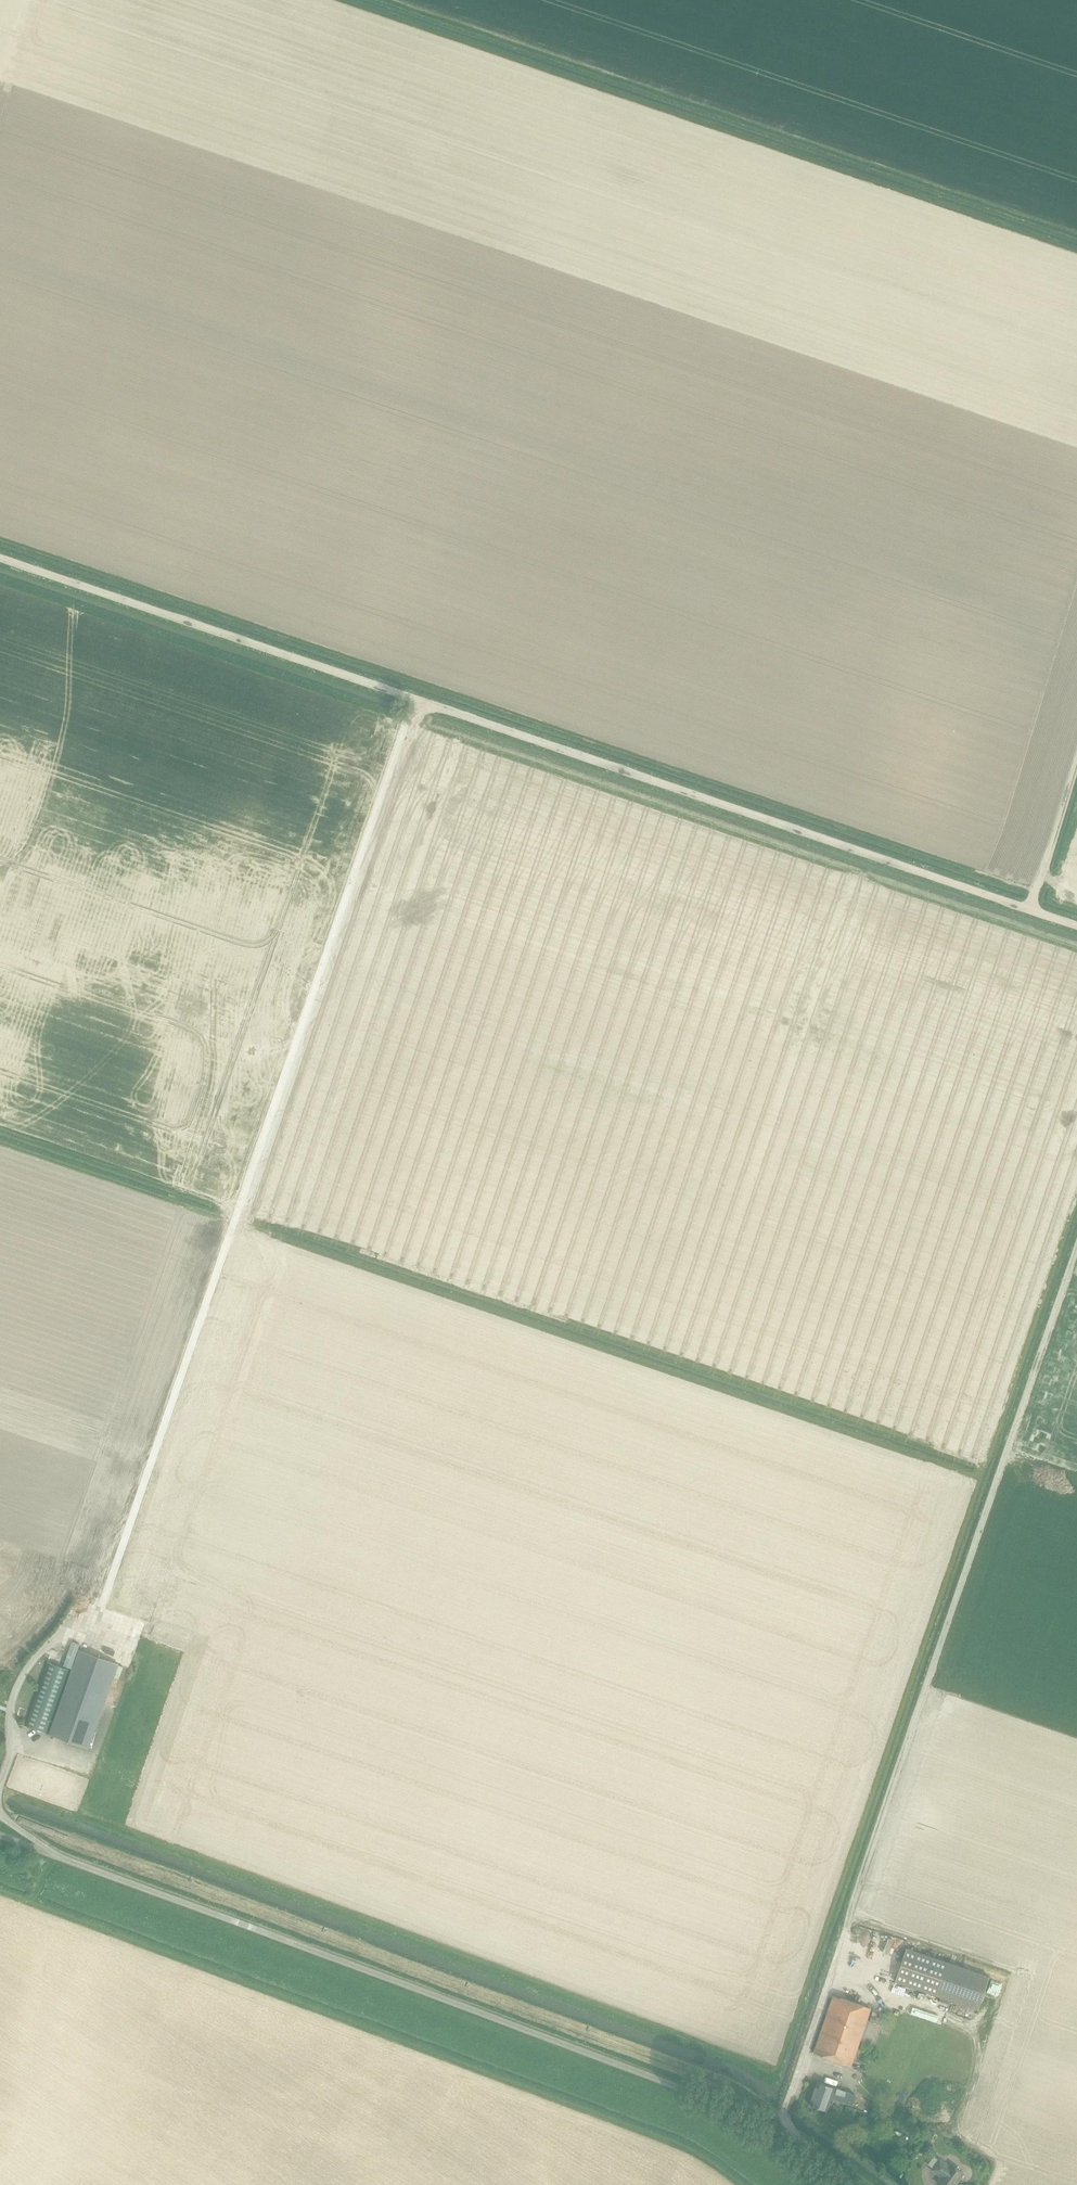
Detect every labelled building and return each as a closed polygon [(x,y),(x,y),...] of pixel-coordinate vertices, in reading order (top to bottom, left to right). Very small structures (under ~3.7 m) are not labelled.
[(208,1175),(206,1182),(219,1186),(221,1179),(208,1175)] [(238,1191),(241,1196),(261,1188),(259,1182),(238,1191)] [(89,1749),(92,1738),(119,1665),(80,1651),(50,1735),(89,1749)] [(47,1733),(70,1669),(47,1661),(24,1725),(47,1733)] [(989,1977),(906,1949),(895,1981),(978,2009),(989,1977)] [(833,1996),(814,2053),(851,2066),(871,2008),(833,1996)] [(855,2095),(818,2082),(810,2106),(827,2111),(829,2104),(832,2105),(834,2100),(851,2106),(855,2095)] [(930,2141),(934,2133),(927,2129),(922,2137),(930,2141)] [(939,2175),(941,2177),(937,2183),(940,2184),(955,2184),(964,2174),(950,2164),(949,2166),(939,2159),(932,2170),(939,2175)]
